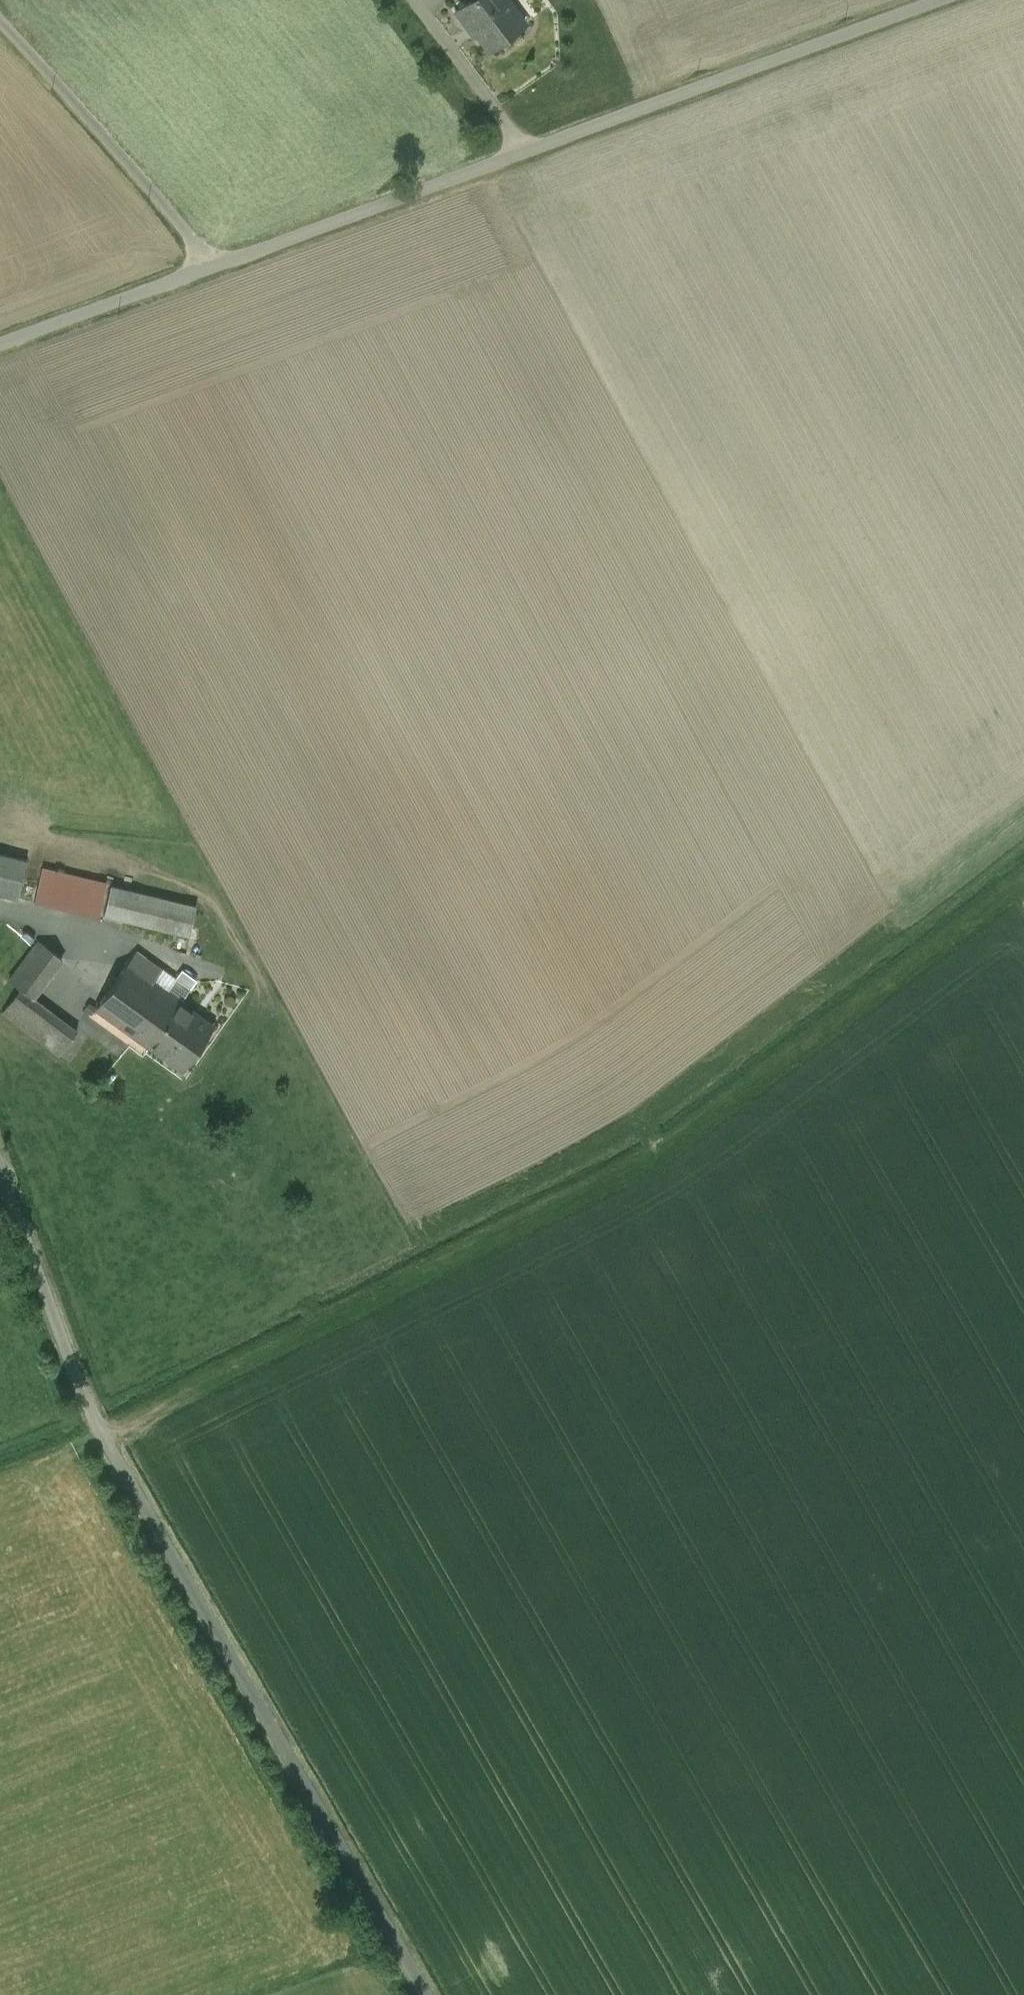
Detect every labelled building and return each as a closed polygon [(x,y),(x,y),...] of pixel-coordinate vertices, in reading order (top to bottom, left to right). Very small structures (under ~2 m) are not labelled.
[(457,11),(467,25),(470,23),(490,50),(520,27),(510,14),(514,10),(507,0),(472,0),(457,11)] [(0,854),(0,894),(18,898),(27,860),(0,854)] [(106,885),(42,870),(34,902),(99,917),(106,885)] [(197,906),(111,886),(104,915),(189,936),(197,906)] [(12,979),(23,988),(0,1017),(0,1033),(47,1070),(78,1031),(34,997),(63,958),(42,941),(12,979)] [(169,976),(136,953),(97,1007),(147,1044),(179,1000),(162,987),(169,976)] [(179,1000),(147,1044),(183,1070),(215,1026),(179,1000)]
